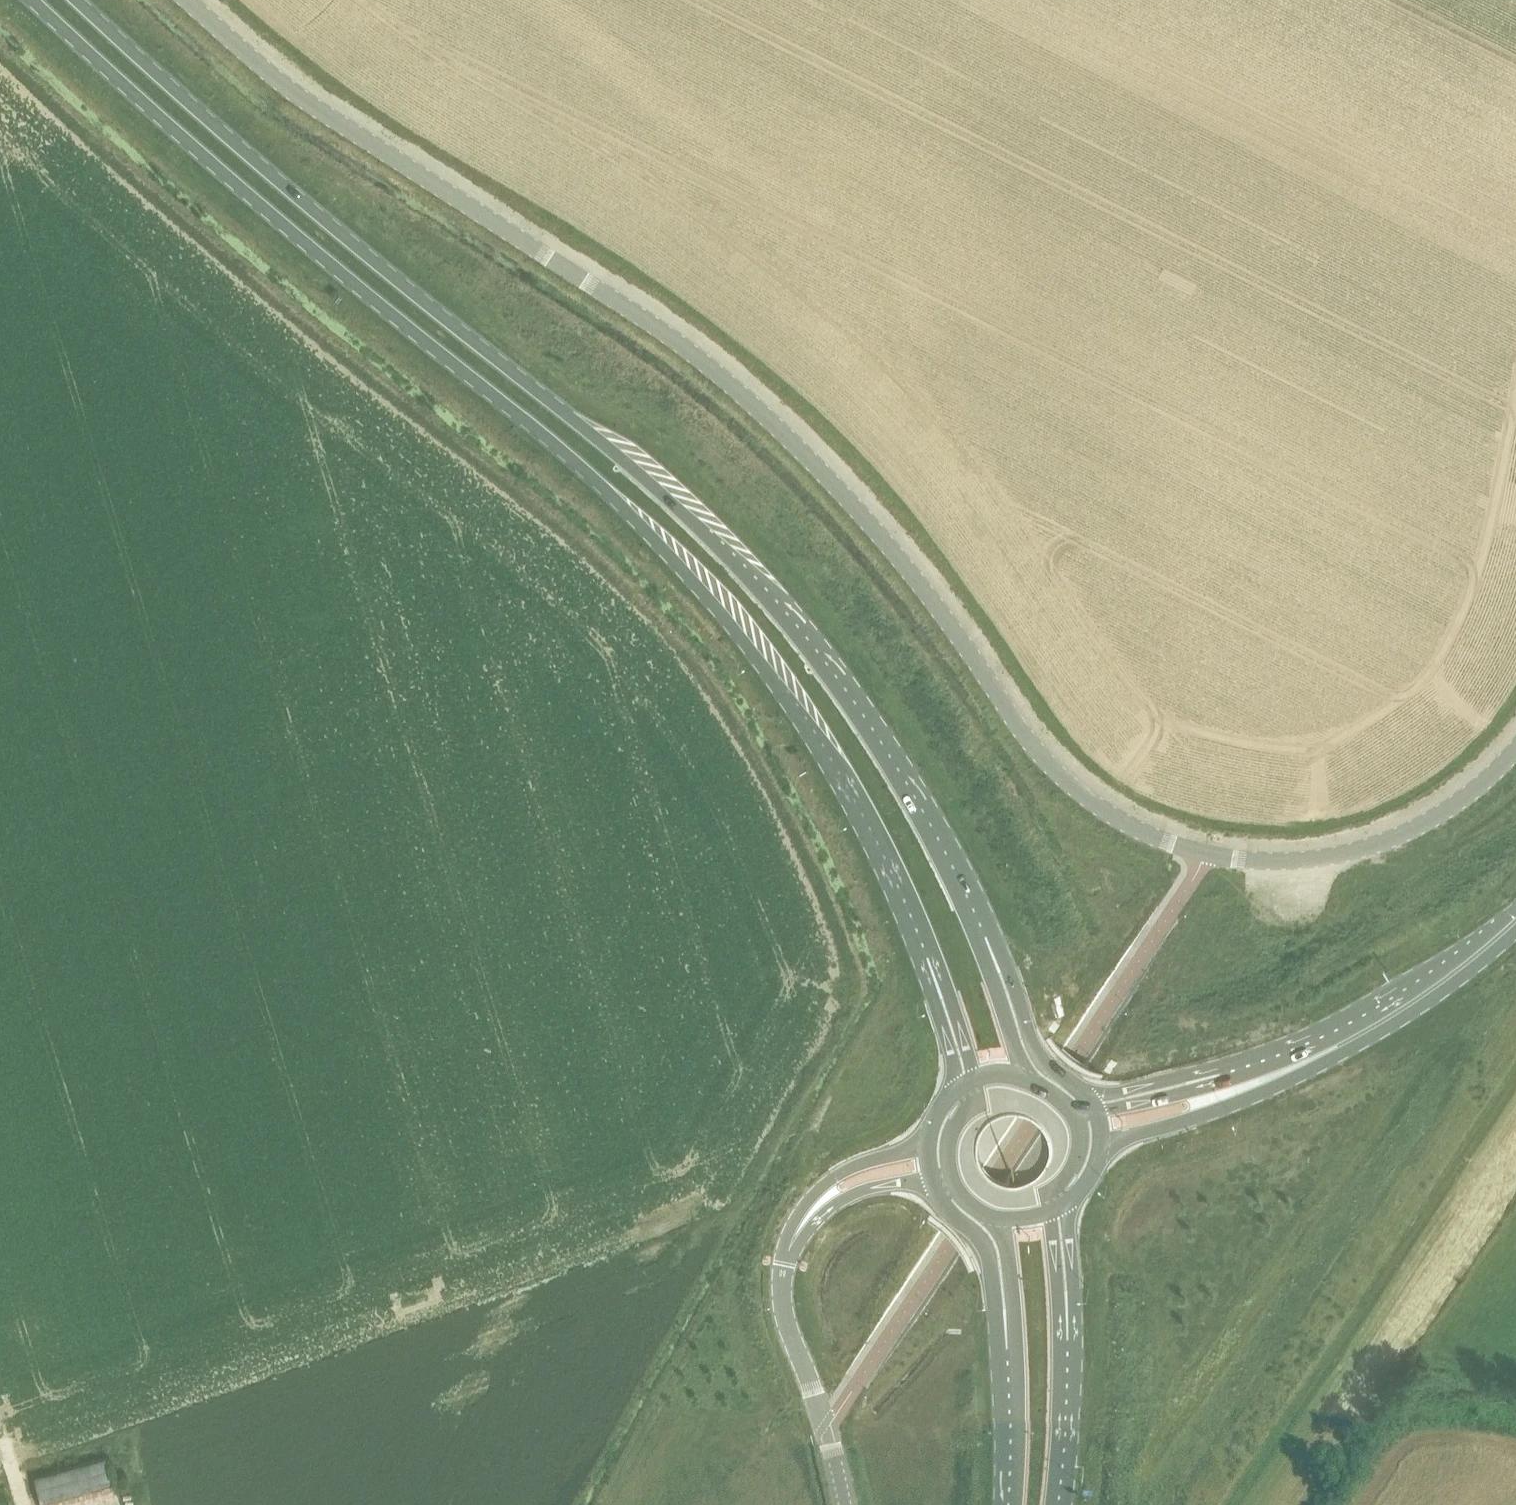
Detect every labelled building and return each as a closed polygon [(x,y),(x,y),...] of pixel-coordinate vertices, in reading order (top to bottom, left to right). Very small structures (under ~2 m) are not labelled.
[(42,1504),(111,1504),(120,1502),(107,1455),(34,1476),(42,1504)]
